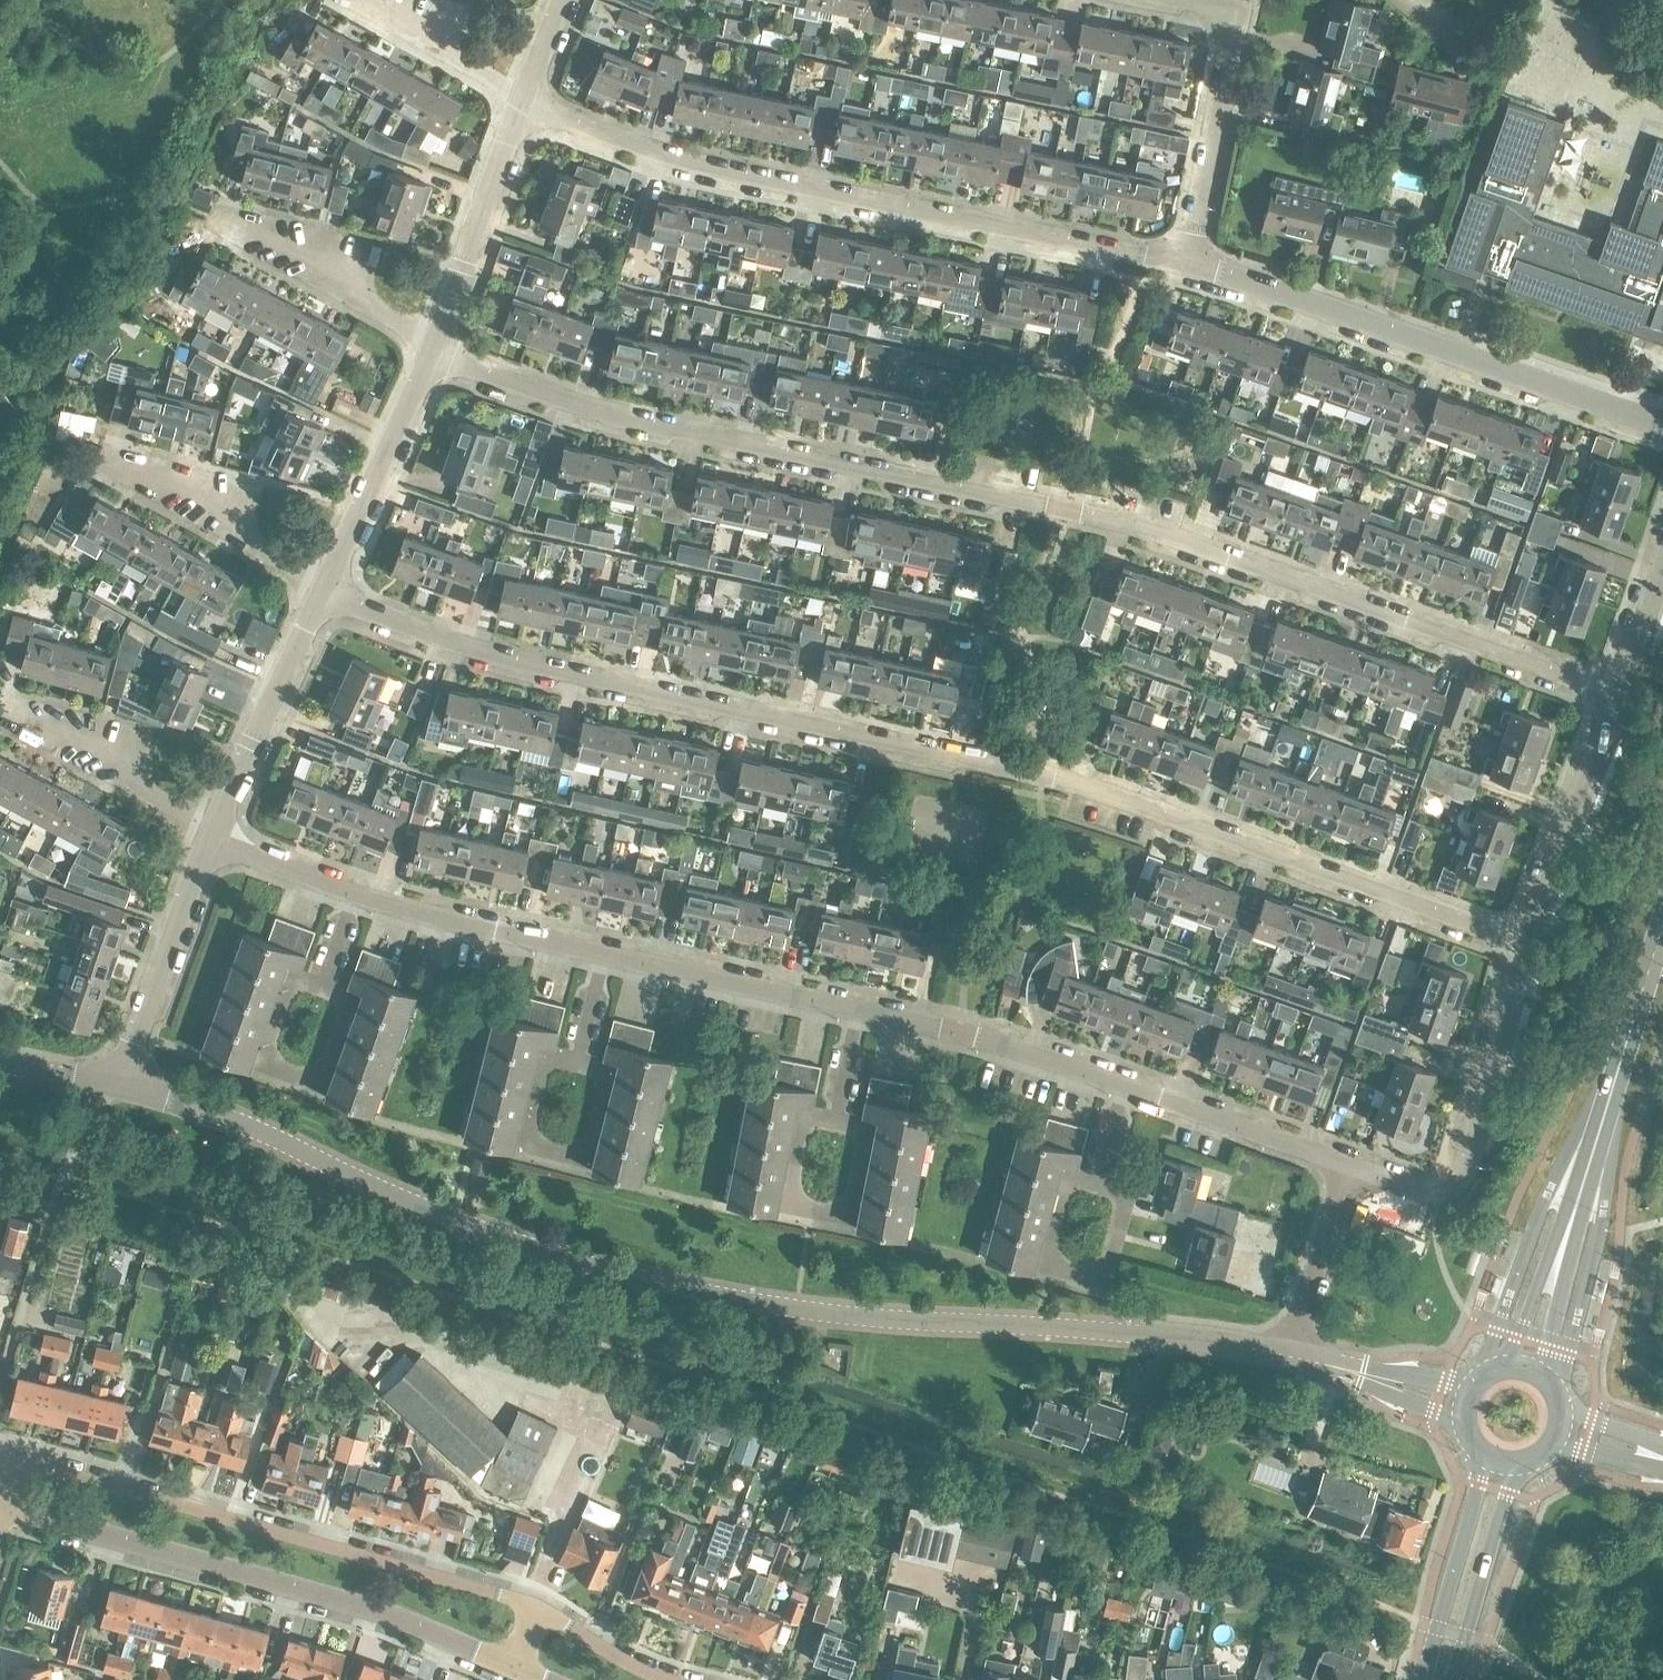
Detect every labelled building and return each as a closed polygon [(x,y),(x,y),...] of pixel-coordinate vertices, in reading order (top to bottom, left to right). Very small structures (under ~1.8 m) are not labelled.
[(649,18),(604,0),(595,0),(591,10),(643,32),(649,18)] [(630,3),(655,13),(659,0),(631,0),(630,3)] [(837,0),(809,0),(809,3),(836,8),(837,0)] [(879,0),(837,0),(836,8),(863,14),(860,26),(874,28),(879,0)] [(921,0),(894,0),(893,3),(881,0),(879,0),(874,28),(887,31),(890,19),(915,25),(921,0)] [(947,0),(921,0),(915,25),(941,30),(947,0)] [(976,0),(947,0),(941,30),(969,36),(976,0)] [(1003,4),(983,0),(976,0),(969,36),(996,41),(1003,4)] [(1353,0),(1330,0),(1317,47),(1346,54),(1341,71),(1371,79),(1378,52),(1356,46),(1367,5),(1384,10),(1385,9),(1353,0)] [(1022,47),(1030,10),(1003,4),(996,41),(1022,47)] [(1058,67),(1065,37),(1052,34),(1056,15),(1030,10),(1022,47),(1048,52),(1046,65),(1058,67)] [(324,67),(342,34),(317,20),(308,36),(297,30),(282,57),(305,69),(310,59),(324,67)] [(1102,63),(1109,26),(1084,21),(1080,40),(1065,37),(1058,67),(1073,71),(1076,58),(1102,63)] [(1128,68),(1136,31),(1109,26),(1102,63),(1128,68)] [(771,43),(773,33),(774,31),(762,28),(760,41),(771,43)] [(1156,74),(1163,37),(1136,31),(1128,68),(1156,74)] [(785,50),(787,35),(773,33),(771,48),(785,50)] [(347,80),(365,46),(342,34),(324,67),(347,80)] [(1163,37),(1156,74),(1183,80),(1191,43),(1163,37)] [(730,44),(718,42),(716,56),(727,57),(730,44)] [(371,93),(390,60),(365,46),(347,80),(371,93)] [(829,48),(819,46),(817,55),(828,58),(829,48)] [(618,94),(632,58),(606,47),(591,82),(618,94)] [(767,66),(769,53),(759,50),(757,64),(767,66)] [(780,55),(769,53),(767,66),(777,68),(780,55)] [(1456,136),(1470,81),(1401,63),(1403,55),(1402,54),(1386,116),(1387,116),(1391,99),(1431,109),(1422,141),(1464,152),(1468,139),(1456,136)] [(663,92),(672,62),(662,60),(659,69),(632,58),(618,94),(645,104),(652,88),(663,92)] [(1335,145),(1342,117),(1324,112),(1336,69),(1292,58),(1292,59),(1301,61),(1288,108),(1306,113),(1300,135),(1335,145)] [(395,106),(414,73),(390,60),(371,93),(395,106)] [(932,76),(935,63),(924,61),(921,74),(932,76)] [(700,121),(708,83),(681,78),(684,64),(672,62),(663,92),(677,96),(673,116),(700,121)] [(826,62),(824,75),(835,77),(838,64),(826,62)] [(935,63),(932,76),(942,79),(945,65),(935,63)] [(986,88),(990,66),(977,64),(973,85),(986,88)] [(991,65),(990,66),(986,88),(1012,93),(1015,79),(1001,76),(1003,67),(991,65)] [(419,119),(437,86),(414,73),(395,106),(419,119)] [(902,93),(905,77),(894,75),(892,91),(902,93)] [(905,77),(902,93),(913,95),(916,80),(905,77)] [(861,154),(868,117),(842,111),(847,85),(834,82),(831,96),(825,127),(837,130),(833,149),(861,154)] [(728,127),(735,89),(708,83),(700,121),(728,127)] [(291,103),(293,100),(297,93),(283,85),(278,96),(291,103)] [(437,86),(419,119),(407,141),(421,146),(431,126),(443,133),(462,99),(437,86)] [(955,103),(959,89),(949,87),(946,101),(955,103)] [(1043,87),(1040,100),(1053,103),(1056,89),(1043,87)] [(753,132),(761,94),(735,89),(728,127),(753,132)] [(959,89),(955,103),(966,106),(970,91),(959,89)] [(1176,127),(1179,114),(1163,111),(1166,94),(1152,91),(1146,121),(1176,127)] [(326,118),(333,105),(311,92),(303,105),(326,118)] [(781,138),(788,100),(761,94),(753,132),(781,138)] [(825,127),(831,96),(819,94),(816,106),(788,100),(781,138),(808,144),(812,124),(825,127)] [(1011,166),(1018,134),(1024,102),(1007,99),(1000,130),(1005,131),(1002,144),(975,139),(968,177),(994,182),(998,163),(1011,166)] [(1118,115),(1120,104),(1107,100),(1105,112),(1118,115)] [(1120,104),(1118,115),(1130,117),(1132,107),(1120,104)] [(1445,265),(1479,276),(1482,270),(1508,278),(1505,287),(1662,340),(1662,141),(1655,139),(1627,229),(1614,224),(1606,241),(1532,215),(1563,123),(1508,104),(1486,169),(1484,168),(1477,193),(1471,191),(1445,265)] [(333,105),(326,118),(337,124),(345,111),(333,105)] [(1088,131),(1091,116),(1080,114),(1077,129),(1088,131)] [(316,124),(318,122),(308,116),(301,129),(311,134),(316,124)] [(1091,116),(1088,131),(1100,133),(1102,119),(1091,116)] [(888,160),(896,122),(868,117),(861,154),(888,160)] [(270,190),(280,153),(264,149),(269,129),(242,122),(229,177),(243,181),(243,183),(270,190)] [(914,165),(921,128),(896,122),(888,160),(914,165)] [(311,134),(311,136),(322,141),(327,130),(316,124),(311,134)] [(1142,141),(1145,128),(1133,125),(1130,138),(1142,141)] [(375,144),(381,132),(372,127),(366,139),(375,144)] [(941,171),(949,133),(921,128),(914,165),(941,171)] [(1145,128),(1142,141),(1168,147),(1171,133),(1145,128)] [(381,132),(375,144),(384,149),(391,137),(381,132)] [(968,177),(975,139),(949,133),(941,171),(968,177)] [(1048,193),(1055,155),(1029,150),(1031,137),(1018,134),(1011,166),(1025,169),(1021,188),(1048,193)] [(342,151),(368,164),(374,152),(349,139),(342,151)] [(435,152),(421,146),(407,141),(401,155),(430,165),(435,152)] [(468,159),(478,146),(471,141),(461,154),(468,159)] [(296,196),(305,159),(280,153),(270,190),(296,196)] [(1074,199),(1082,161),(1055,155),(1048,193),(1074,199)] [(305,159),(296,196),(323,203),(332,166),(305,159)] [(1101,205),(1109,166),(1082,161),(1074,199),(1101,205)] [(549,197),(585,210),(594,185),(599,187),(604,173),(579,164),(575,177),(559,171),(549,197)] [(1128,210),(1136,172),(1109,166),(1101,205),(1128,210)] [(382,196),(418,209),(427,184),(391,171),(382,196)] [(1136,172),(1128,210),(1155,216),(1163,178),(1136,172)] [(1315,241),(1324,206),(1271,192),(1276,176),(1274,175),(1258,236),(1261,237),(1263,228),(1315,241)] [(345,214),(353,186),(335,182),(329,209),(345,214)] [(207,206),(214,191),(197,184),(190,198),(207,206)] [(631,226),(641,199),(622,193),(613,220),(631,226)] [(408,236),(418,209),(382,196),(372,222),(408,236)] [(572,247),(585,210),(549,197),(540,223),(557,229),(553,240),(572,247)] [(678,241),(686,203),(660,197),(657,208),(644,205),(631,244),(649,247),(652,235),(666,238),(662,257),(674,259),(678,241)] [(705,246),(714,209),(686,203),(678,241),(705,246)] [(1408,253),(1418,214),(1382,206),(1378,225),(1338,216),(1328,259),(1329,259),(1331,250),(1382,262),(1386,248),(1408,253)] [(728,269),(740,214),(714,209),(705,246),(720,250),(717,266),(728,269)] [(758,258),(767,220),(740,214),(728,269),(740,271),(744,255),(758,258)] [(797,279),(803,248),(790,245),(794,225),(767,220),(758,258),(786,263),(783,276),(797,279)] [(839,274),(847,237),(820,231),(816,251),(803,248),(797,279),(810,281),(812,268),(839,274)] [(865,279),(873,243),(847,237),(839,274),(865,279)] [(892,285),(900,248),(873,243),(865,279),(892,285)] [(919,291),(926,254),(900,248),(892,285),(919,291)] [(552,274),(557,262),(528,252),(523,268),(551,277),(552,274)] [(945,296),(953,259),(926,254),(919,291),(945,296)] [(211,304),(229,270),(204,257),(196,273),(183,266),(168,293),(181,300),(186,291),(211,304)] [(983,317),(990,287),(977,285),(981,265),(953,259),(945,296),(943,308),(983,317)] [(567,265),(557,262),(552,274),(563,278),(567,265)] [(1432,264),(1428,273),(1472,289),(1476,280),(1432,264)] [(523,268),(502,331),(528,339),(541,303),(551,277),(523,268)] [(235,317),(253,283),(229,270),(211,304),(235,317)] [(1025,316),(1033,280),(1007,274),(1003,290),(990,287),(983,317),(996,319),(998,310),(1025,316)] [(679,293),(682,278),(671,276),(667,291),(679,293)] [(1052,322),(1060,285),(1033,280),(1025,316),(1052,322)] [(258,329),(276,296),(253,283),(235,317),(258,329)] [(152,284),(148,292),(159,298),(163,290),(152,284)] [(720,302),(723,288),(712,285),(708,300),(720,302)] [(1060,285),(1052,322),(1080,327),(1077,341),(1090,344),(1095,322),(1081,320),(1088,291),(1060,285)] [(617,286),(612,301),(625,305),(630,290),(617,286)] [(723,288),(720,302),(731,305),(735,291),(723,288)] [(663,309),(666,296),(654,293),(651,307),(663,309)] [(282,342),(301,309),(276,296),(258,329),(282,342)] [(553,348),(567,312),(541,303),(528,339),(553,348)] [(704,321),(707,306),(694,303),(691,318),(704,321)] [(1193,354),(1205,317),(1179,308),(1178,310),(1164,305),(1150,345),(1165,350),(1167,345),(1193,354)] [(707,306),(704,321),(716,323),(718,308),(707,306)] [(637,376),(644,339),(617,333),(619,322),(623,311),(611,307),(608,318),(599,346),(613,351),(609,370),(637,376)] [(306,355),(325,322),(301,309),(282,342),(306,355)] [(599,346),(608,318),(596,314),(594,321),(567,312),(553,348),(581,357),(586,342),(599,346)] [(854,329),(857,316),(846,314),(844,327),(854,329)] [(866,332),(869,319),(857,316),(854,329),(866,332)] [(1218,362),(1231,326),(1205,317),(1193,354),(1218,362)] [(118,343),(93,321),(79,337),(104,358),(118,343)] [(325,322),(306,355),(294,378),(288,390),(314,402),(350,335),(325,322)] [(909,341),(912,327),(901,325),(899,338),(909,341)] [(1244,371),(1257,335),(1231,326),(1218,362),(1244,371)] [(912,327),(909,341),(920,343),(922,330),(912,327)] [(838,349),(841,334),(828,332),(826,347),(838,349)] [(841,334),(838,349),(849,351),(852,336),(841,334)] [(1280,393),(1289,364),(1277,360),(1283,345),(1257,335),(1244,371),(1270,380),(1267,388),(1280,393)] [(214,355),(221,343),(211,337),(204,350),(214,355)] [(662,382),(670,345),(644,339),(637,376),(662,382)] [(716,393),(727,342),(714,339),(711,353),(698,350),(690,387),(716,393)] [(964,339),(961,353),(975,356),(978,342),(964,339)] [(978,342),(975,355),(987,357),(991,341),(979,339),(978,342)] [(757,395),(766,352),(753,350),(751,362),(737,359),(740,345),(727,342),(716,393),(743,399),(744,392),(757,395)] [(221,343),(214,355),(224,360),(230,348),(221,343)] [(890,361),(894,345),(883,343),(880,359),(890,361)] [(690,387),(698,350),(670,345),(662,382),(690,387)] [(894,345),(890,361),(903,364),(907,348),(894,345)] [(1322,394),(1336,359),(1310,349),(1302,369),(1289,364),(1280,393),(1293,398),(1297,385),(1322,394)] [(1035,351),(1032,367),(1042,369),(1045,353),(1035,351)] [(797,410),(805,373),(777,367),(780,355),(766,352),(757,395),(771,397),(769,405),(797,410)] [(197,370),(205,358),(196,353),(188,364),(197,370)] [(944,356),(942,369),(957,373),(960,360),(958,359),(951,357),(944,356)] [(205,358),(197,370),(208,377),(216,364),(205,358)] [(1349,403),(1361,367),(1336,359),(1322,394),(1349,403)] [(263,379),(269,367),(259,362),(252,374),(263,379)] [(155,431),(165,393),(151,390),(155,374),(128,367),(124,386),(118,384),(110,420),(155,431)] [(269,367),(263,379),(273,383),(279,372),(269,367)] [(1374,412),(1387,377),(1361,367),(1349,403),(1374,412)] [(261,407),(268,389),(227,373),(220,392),(261,407)] [(823,416),(831,378),(805,373),(797,410),(823,416)] [(182,437),(190,399),(181,397),(186,378),(170,374),(169,378),(165,393),(155,431),(182,437)] [(1178,396),(1183,381),(1172,377),(1166,392),(1178,396)] [(1408,439),(1423,396),(1411,391),(1413,386),(1387,377),(1374,412),(1401,422),(1396,434),(1408,439)] [(850,422),(858,384),(831,378),(823,416),(850,422)] [(1183,381),(1178,396),(1188,400),(1194,386),(1183,381)] [(877,427),(885,390),(858,384),(850,422),(877,427)] [(9,441),(0,429),(21,413),(0,386),(0,448),(9,441)] [(910,395),(902,433),(930,439),(934,418),(947,421),(954,390),(941,387),(938,401),(910,395)] [(902,433),(910,395),(885,390),(877,427),(902,433)] [(276,434),(312,451),(323,427),(288,410),(293,399),(274,392),(260,429),(275,434),(276,434)] [(1229,414),(1234,400),(1223,395),(1217,410),(1229,414)] [(1451,440),(1464,404),(1439,395),(1437,400),(1423,396),(1408,439),(1421,443),(1426,431),(1451,440)] [(190,399),(182,437),(209,444),(218,406),(190,399)] [(1477,449),(1489,413),(1464,404),(1451,440),(1477,449)] [(77,446),(86,415),(58,407),(49,437),(77,446)] [(1503,458),(1515,422),(1489,413),(1477,449),(1503,458)] [(1274,416),(1270,427),(1280,431),(1284,419),(1274,416)] [(230,449),(237,422),(223,417),(217,446),(230,449)] [(451,447),(504,466),(508,456),(490,450),(496,434),(460,421),(451,447)] [(1236,427),(1220,422),(1216,434),(1231,439),(1236,427)] [(1515,422),(1503,458),(1529,466),(1522,486),(1536,491),(1549,454),(1535,449),(1542,431),(1515,422)] [(342,455),(333,452),(339,433),(323,428),(308,474),(333,482),(342,455)] [(1332,450),(1337,437),(1325,432),(1320,446),(1332,450)] [(283,470),(299,478),(312,451),(276,434),(264,461),(253,456),(247,471),(279,479),(283,470)] [(1274,453),(1279,439),(1267,434),(1262,448),(1274,453)] [(1337,437),(1332,450),(1341,454),(1347,440),(1337,437)] [(1279,439),(1274,453),(1285,457),(1290,442),(1279,439)] [(544,449),(531,444),(523,471),(536,475),(544,449)] [(555,496),(558,484),(584,490),(592,451),(565,445),(561,464),(548,461),(542,493),(555,496)] [(500,477),(504,466),(451,447),(442,474),(462,481),(454,503),(492,516),(496,504),(474,497),(483,471),(500,477)] [(1564,481),(1574,454),(1558,448),(1549,475),(1564,481)] [(609,495),(617,457),(592,451),(584,490),(609,495)] [(1327,469),(1331,457),(1319,453),(1315,465),(1327,469)] [(1250,519),(1263,483),(1269,470),(1263,483),(1237,474),(1242,461),(1223,454),(1218,467),(1211,488),(1230,494),(1224,510),(1250,519)] [(636,501),(644,462),(617,457),(609,495),(636,501)] [(1331,457),(1327,469),(1339,473),(1343,461),(1331,457)] [(1590,491),(1631,506),(1637,488),(1633,487),(1638,472),(1592,457),(1588,470),(1597,473),(1590,491)] [(674,521),(681,491),(667,488),(671,468),(644,462),(636,501),(663,507),(661,518),(674,521)] [(717,518),(725,480),(698,474),(694,494),(681,491),(674,521),(687,524),(690,512),(717,518)] [(1461,496),(1465,482),(1453,477),(1448,491),(1461,496)] [(743,524),(752,485),(725,480),(717,518),(743,524)] [(1465,482),(1461,496),(1474,500),(1479,487),(1465,482)] [(1276,528),(1289,492),(1263,483),(1250,519),(1276,528)] [(1414,501),(1419,488),(1408,484),(1403,497),(1414,501)] [(770,529),(778,491),(752,485),(743,524),(770,529)] [(796,535),(804,497),(778,491),(770,529),(796,535)] [(1625,523),(1631,506),(1590,491),(1585,508),(1576,505),(1572,519),(1616,535),(1621,522),(1625,523)] [(1302,537),(1315,501),(1289,492),(1276,528),(1302,537)] [(1520,494),(1513,514),(1526,519),(1533,498),(1520,494)] [(439,521),(444,506),(418,497),(413,510),(439,521)] [(834,555),(841,517),(830,515),(832,503),(804,497),(796,535),(824,541),(822,553),(834,555)] [(1348,532),(1358,502),(1345,498),(1341,510),(1315,501),(1302,537),(1328,546),(1335,527),(1348,532)] [(1454,517),(1459,502),(1449,498),(1443,513),(1454,517)] [(103,546),(121,513),(97,500),(89,516),(63,502),(43,539),(57,547),(62,537),(74,543),(79,534),(103,546)] [(1379,564),(1392,528),(1367,519),(1371,507),(1358,502),(1348,532),(1360,536),(1353,555),(1379,564)] [(1459,502),(1454,517),(1465,521),(1470,506),(1459,502)] [(444,506),(439,521),(450,525),(456,510),(444,506)] [(1532,524),(1559,533),(1565,519),(1537,509),(1532,524)] [(126,559),(145,526),(121,513),(103,546),(126,559)] [(841,517),(834,555),(835,556),(847,558),(848,558),(850,551),(865,554),(863,563),(875,566),(884,518),(858,513),(856,520),(841,517)] [(1405,573),(1418,537),(1424,520),(1412,515),(1405,533),(1392,528),(1379,564),(1405,573)] [(903,562),(911,524),(884,518),(875,566),(888,568),(890,559),(903,562)] [(566,521),(563,535),(573,538),(576,523),(566,521)] [(929,568),(937,530),(911,524),(903,562),(929,568)] [(1554,547),(1559,533),(1532,524),(1527,537),(1554,547)] [(150,572),(168,538),(145,526),(126,559),(150,572)] [(432,526),(426,542),(431,544),(436,527),(432,526)] [(602,529),(591,527),(589,541),(599,543),(602,529)] [(614,547),(617,533),(602,529),(599,543),(614,547)] [(955,573),(963,535),(937,530),(929,568),(955,573)] [(1469,555),(1457,592),(1483,601),(1489,583),(1502,588),(1521,535),(1508,530),(1495,565),(1469,555)] [(406,535),(393,572),(418,581),(431,544),(406,535)] [(983,579),(981,590),(996,593),(1004,552),(990,549),(992,541),(963,535),(955,573),(983,579)] [(418,581),(417,585),(434,591),(435,587),(444,590),(457,553),(461,540),(450,536),(445,549),(431,544),(418,581)] [(1431,583),(1444,546),(1418,537),(1405,573),(1431,583)] [(175,586),(193,552),(168,538),(150,572),(145,583),(157,589),(162,579),(175,586)] [(551,556),(555,541),(544,538),(540,553),(551,556)] [(1457,592),(1469,555),(1444,546),(1431,583),(1457,592)] [(580,562),(592,564),(594,549),(583,547),(580,562)] [(594,549),(592,564),(604,566),(606,552),(594,549)] [(198,598),(216,565),(193,552),(175,586),(198,598)] [(1523,552),(1516,571),(1531,577),(1537,557),(1523,552)] [(1557,587),(1597,601),(1603,583),(1599,582),(1604,569),(1559,552),(1554,567),(1563,570),(1557,587)] [(457,553),(444,590),(470,599),(475,586),(488,589),(496,560),(484,557),(483,563),(457,553)] [(732,573),(735,558),(724,556),(721,570),(732,573)] [(835,556),(832,568),(844,571),(847,558),(835,556)] [(735,558),(732,573),(744,575),(748,561),(735,558)] [(488,589),(483,606),(499,609),(498,614),(523,619),(531,582),(520,580),(523,566),(496,560),(488,589)] [(646,562),(642,577),(658,581),(661,565),(646,562)] [(216,565),(198,598),(223,612),(241,578),(216,565)] [(1137,609),(1149,574),(1124,565),(1112,601),(1125,606),(1119,623),(1130,627),(1137,609)] [(786,584),(789,570),(779,568),(776,582),(786,584)] [(1514,626),(1531,578),(1515,572),(1498,621),(1514,626)] [(1163,618),(1176,582),(1149,574),(1137,609),(1163,618)] [(715,600),(723,602),(728,579),(720,577),(715,600)] [(106,597),(112,585),(102,579),(94,591),(106,597)] [(741,581),(736,580),(728,579),(723,602),(725,602),(728,591),(739,593),(741,581)] [(531,582),(523,619),(550,625),(557,588),(531,582)] [(1188,627),(1201,591),(1176,582),(1163,618),(1188,627)] [(112,585),(106,597),(116,603),(123,591),(112,585)] [(585,594),(576,631),(603,637),(611,600),(614,587),(603,585),(600,598),(585,594)] [(611,600),(603,637),(630,643),(630,640),(644,643),(648,626),(654,596),(641,593),(614,587),(611,600)] [(1590,619),(1597,601),(1557,587),(1551,603),(1543,600),(1537,616),(1581,632),(1586,617),(1590,619)] [(557,588),(550,625),(576,631),(585,594),(557,588)] [(778,604),(781,590),(770,588),(767,601),(778,604)] [(882,605),(885,592),(870,588),(867,602),(882,605)] [(73,589),(69,601),(79,604),(83,592),(73,589)] [(1214,636),(1227,600),(1201,591),(1188,627),(1214,636)] [(907,611),(910,597),(896,594),(893,608),(907,611)] [(94,615),(94,613),(100,602),(90,596),(82,608),(94,615)] [(648,626),(644,643),(657,646),(656,649),(683,655),(691,617),(665,611),(667,599),(654,596),(648,626)] [(810,597),(805,612),(821,613),(824,600),(810,597)] [(922,600),(920,613),(931,616),(934,602),(922,600)] [(1253,609),(1227,600),(1213,639),(1212,647),(1211,647),(1236,655),(1232,665),(1245,670),(1259,632),(1246,627),(1253,609)] [(100,602),(94,613),(103,618),(109,607),(100,602)] [(154,624),(160,612),(149,606),(142,618),(154,624)] [(875,625),(877,611),(864,608),(861,623),(875,625)] [(161,610),(154,624),(177,637),(184,624),(184,623),(161,610)] [(771,635),(763,672),(790,679),(791,675),(806,679),(810,662),(808,662),(814,631),(816,625),(814,624),(803,622),(802,628),(799,641),(790,639),(795,617),(778,613),(776,623),(773,635),(771,635)] [(56,648),(58,641),(30,634),(34,620),(10,614),(2,647),(25,653),(20,673),(47,680),(56,648)] [(278,620),(270,616),(261,635),(269,639),(278,620)] [(691,617),(683,655),(710,661),(718,623),(691,617)] [(744,629),(736,667),(739,667),(738,670),(755,674),(756,671),(763,672),(771,635),(773,635),(776,623),(750,617),(747,629),(744,629)] [(814,631),(808,662),(810,662),(820,665),(816,684),(843,690),(851,652),(839,649),(842,637),(829,634),(832,621),(816,617),(814,624),(816,625),(814,631)] [(911,631),(914,619),(906,617),(903,630),(911,631)] [(1291,663),(1304,627),(1278,618),(1272,636),(1259,632),(1248,663),(1261,667),(1265,654),(1291,663)] [(914,619),(911,631),(926,634),(929,622),(914,619)] [(151,646),(157,634),(132,620),(125,632),(151,646)] [(184,623),(177,637),(201,650),(208,637),(184,623)] [(718,623),(710,661),(736,667),(744,629),(718,623)] [(1317,673),(1329,636),(1304,627),(1291,663),(1285,679),(1298,683),(1304,668),(1317,673)] [(1343,682),(1356,646),(1329,636),(1317,673),(1343,682)] [(81,658),(84,648),(58,641),(56,648),(47,680),(73,686),(81,658)] [(1131,662),(1136,648),(1124,644),(1119,658),(1131,662)] [(1369,691),(1381,655),(1356,646),(1343,682),(1369,691)] [(81,658),(73,686),(101,693),(111,655),(84,648),(81,658)] [(120,649),(115,667),(128,669),(132,670),(138,657),(120,649)] [(851,652),(843,690),(870,696),(878,658),(851,652)] [(1393,700),(1406,664),(1381,655),(1369,691),(1393,700)] [(924,698),(922,707),(924,708),(950,713),(952,705),(981,712),(990,668),(936,656),(933,670),(931,669),(924,698)] [(163,684),(196,699),(207,673),(174,658),(163,684)] [(341,682),(376,698),(387,674),(352,658),(341,682)] [(878,658),(870,696),(896,702),(904,664),(878,658)] [(1170,677),(1176,661),(1165,658),(1159,673),(1170,677)] [(1176,661),(1170,677),(1182,681),(1187,666),(1176,661)] [(904,664),(896,702),(922,707),(924,698),(931,669),(924,668),(904,664)] [(1406,664),(1393,700),(1383,728),(1396,732),(1406,705),(1421,710),(1419,716),(1436,722),(1445,696),(1428,690),(1434,674),(1406,664)] [(121,697),(128,669),(115,667),(108,694),(121,697)] [(1459,728),(1474,685),(1458,679),(1443,723),(1459,728)] [(1173,699),(1178,686),(1166,681),(1161,695),(1173,699)] [(364,724),(376,698),(341,682),(329,708),(364,724)] [(185,724),(196,699),(163,684),(152,709),(185,724)] [(1178,686),(1173,699),(1184,703),(1188,689),(1178,686)] [(419,718),(430,693),(416,687),(406,712),(419,718)] [(476,695),(452,689),(447,708),(432,705),(418,735),(465,746),(476,695)] [(1124,756),(1143,701),(1132,697),(1125,714),(1112,710),(1116,698),(1100,692),(1090,722),(1106,728),(1099,747),(1124,756)] [(495,739),(503,701),(476,695),(468,733),(495,739)] [(1285,717),(1290,703),(1278,699),(1273,713),(1285,717)] [(522,745),(530,707),(503,701),(495,739),(522,745)] [(1150,765),(1163,728),(1148,723),(1155,705),(1143,701),(1124,756),(1150,765)] [(559,765),(565,736),(553,733),(558,713),(530,707),(522,745),(548,751),(546,763),(559,765)] [(1502,743),(1541,757),(1547,738),(1544,737),(1548,724),(1504,709),(1500,722),(1508,725),(1502,743)] [(1325,732),(1331,717),(1321,713),(1315,728),(1325,732)] [(1337,736),(1342,721),(1331,717),(1325,732),(1337,736)] [(602,763),(610,725),(584,719),(580,739),(565,736),(559,765),(573,769),(575,757),(602,763)] [(1288,741),(1292,727),(1281,723),(1276,737),(1288,741)] [(371,749),(376,736),(348,725),(343,739),(371,749)] [(629,769),(637,731),(610,725),(602,763),(629,769)] [(1175,774),(1189,737),(1163,728),(1150,765),(1175,774)] [(1253,800),(1266,765),(1271,750),(1259,746),(1254,761),(1241,756),(1248,734),(1234,730),(1231,739),(1221,769),(1233,773),(1227,791),(1253,800)] [(655,775),(664,737),(637,731),(629,769),(655,775)] [(1375,749),(1381,735),(1370,731),(1366,746),(1375,749)] [(330,758),(335,743),(311,734),(306,750),(330,758)] [(1381,735),(1375,749),(1386,753),(1391,739),(1381,735)] [(1221,769),(1231,739),(1220,736),(1216,747),(1189,737),(1175,774),(1202,784),(1209,765),(1221,769)] [(681,781),(690,743),(664,737),(655,775),(681,781)] [(1328,753),(1333,741),(1321,737),(1317,749),(1328,753)] [(1333,741),(1328,753),(1339,757),(1343,745),(1333,741)] [(719,802),(726,772),(713,769),(718,749),(690,743),(681,781),(709,787),(706,799),(719,802)] [(1535,775),(1541,757),(1502,743),(1496,760),(1486,757),(1481,771),(1526,787),(1530,773),(1535,775)] [(356,767),(361,753),(351,749),(346,763),(356,767)] [(361,753),(356,767),(367,771),(373,757),(361,753)] [(1426,769),(1453,779),(1458,764),(1432,754),(1426,769)] [(1379,772),(1383,759),(1373,755),(1368,768),(1379,772)] [(306,821),(320,786),(328,763),(314,757),(304,780),(295,776),(281,812),(306,821)] [(30,772),(6,759),(0,770),(0,800),(11,806),(30,772)] [(761,802),(769,765),(744,759),(740,775),(726,772),(719,802),(733,805),(734,796),(761,802)] [(1395,811),(1380,806),(1394,763),(1383,759),(1379,772),(1374,785),(1368,802),(1356,837),(1382,847),(1395,811)] [(1305,819),(1318,784),(1324,767),(1312,762),(1306,779),(1292,774),(1279,810),(1305,819)] [(787,808),(796,771),(769,765),(761,802),(787,808)] [(1279,810),(1292,774),(1266,765),(1253,800),(1279,810)] [(485,784),(488,770),(477,767),(474,782),(485,784)] [(400,790),(406,773),(393,768),(387,785),(400,790)] [(1448,793),(1453,779),(1426,769),(1422,783),(1448,793)] [(488,770),(485,784),(498,787),(501,773),(488,770)] [(813,814),(821,777),(796,771),(787,808),(813,814)] [(35,819),(54,785),(30,772),(11,806),(35,819)] [(821,777),(813,814),(841,820),(838,832),(852,835),(859,805),(845,802),(849,783),(821,777)] [(1356,837),(1368,802),(1374,785),(1364,781),(1358,798),(1343,793),(1330,828),(1356,837)] [(1330,828),(1343,793),(1318,784),(1305,819),(1330,828)] [(59,832),(78,797),(54,785),(35,819),(59,832)] [(332,831),(345,795),(320,786),(306,821),(332,831)] [(481,805),(485,791),(469,787),(466,802),(481,805)] [(399,807),(399,808),(386,803),(389,795),(379,791),(374,806),(371,805),(357,840),(383,850),(384,847),(399,852),(411,811),(412,810),(399,807)] [(485,791),(481,805),(495,808),(498,794),(485,791)] [(357,840),(371,805),(345,795),(332,831),(357,840)] [(83,845),(102,810),(78,797),(59,832),(83,845)] [(619,815),(622,800),(610,798),(607,812),(619,815)] [(622,800),(619,815),(638,819),(641,805),(622,800)] [(1467,839),(1507,853),(1513,836),(1509,834),(1514,820),(1469,804),(1464,819),(1473,822),(1467,839)] [(102,810),(83,845),(108,858),(126,823),(102,810)] [(411,811),(399,852),(413,856),(412,864),(439,870),(448,831),(421,825),(423,815),(411,811)] [(671,827),(674,813),(662,811),(659,824),(671,827)] [(674,813),(671,827),(682,829),(685,815),(674,813)] [(1419,850),(1427,825),(1409,819),(1400,844),(1419,850)] [(618,821),(615,836),(626,838),(629,824),(618,821)] [(534,886),(544,840),(531,837),(528,849),(514,846),(517,833),(504,830),(501,843),(492,882),(520,888),(521,883),(534,886)] [(465,876),(474,837),(448,831),(439,870),(465,876)] [(1,849),(8,838),(0,833),(0,849),(1,849)] [(777,851),(781,837),(769,834),(766,849),(777,851)] [(492,882),(501,843),(474,837),(465,876),(492,882)] [(781,837),(777,851),(790,854),(793,839),(781,837)] [(1500,871),(1507,853),(1467,839),(1461,856),(1452,853),(1447,866),(1491,883),(1496,869),(1500,871)] [(572,899),(581,861),(555,855),(557,843),(544,840),(534,886),(547,889),(546,893),(572,899)] [(738,863),(750,866),(753,853),(741,850),(738,863)] [(39,869),(46,857),(34,851),(27,863),(39,869)] [(1173,908),(1187,872),(1162,863),(1163,858),(1149,852),(1128,911),(1167,925),(1173,908)] [(766,856),(753,853),(750,866),(759,868),(764,869),(766,856)] [(670,900),(676,869),(664,866),(661,879),(648,876),(652,858),(638,855),(634,873),(625,911),(652,917),(657,897),(670,900)] [(46,857),(39,869),(49,875),(56,863),(46,857)] [(599,905),(607,867),(581,861),(572,899),(599,905)] [(164,897),(166,868),(125,865),(123,894),(164,897)] [(749,866),(747,876),(757,878),(759,868),(750,866),(749,866)] [(625,911),(634,873),(607,867),(599,905),(625,911)] [(705,928),(713,890),(688,884),(691,872),(676,869),(670,900),(684,903),(680,923),(705,928)] [(91,892),(96,878),(69,870),(64,883),(91,892)] [(1200,917),(1213,881),(1187,872),(1173,908),(1200,917)] [(881,896),(884,882),(873,880),(870,894),(881,896)] [(1235,940),(1246,910),(1234,906),(1240,891),(1213,881),(1200,917),(1225,926),(1222,935),(1235,940)] [(884,882),(881,896),(892,899),(895,885),(884,882)] [(82,938),(119,950),(127,925),(90,913),(94,901),(49,885),(43,901),(89,916),(82,938)] [(732,935),(741,896),(713,890),(705,928),(732,935)] [(758,941),(767,902),(741,896),(732,935),(758,941)] [(804,928),(810,899),(797,896),(794,908),(767,902),(758,941),(785,947),(790,925),(804,928)] [(881,896),(879,908),(892,910),(894,899),(892,899),(881,896)] [(1278,942),(1291,905),(1266,896),(1259,915),(1246,910),(1235,940),(1248,944),(1252,932),(1278,942)] [(841,953),(849,916),(852,900),(839,897),(835,913),(822,909),(824,902),(810,899),(804,928),(805,929),(803,941),(815,943),(814,947),(841,953)] [(18,905),(15,915),(30,921),(33,911),(18,905)] [(1303,951),(1316,914),(1291,905),(1278,942),(1303,951)] [(1329,960),(1342,923),(1316,914),(1303,951),(1329,960)] [(15,915),(10,929),(25,934),(26,932),(29,922),(30,921),(15,915)] [(868,959),(876,922),(849,916),(841,953),(868,959)] [(288,922),(275,917),(267,941),(279,945),(288,922)] [(903,928),(894,965),(920,971),(925,952),(939,955),(946,924),(931,921),(928,934),(903,928)] [(300,926),(288,922),(279,945),(291,949),(300,926)] [(894,965),(903,928),(876,922),(868,959),(894,965)] [(1342,923),(1329,960),(1356,970),(1351,986),(1365,990),(1383,938),(1369,933),(1342,923)] [(67,945),(67,925),(46,925),(46,945),(67,945)] [(314,931),(300,926),(291,949),(306,954),(314,931)] [(257,970),(267,941),(243,932),(232,961),(257,970)] [(1158,950),(1163,937),(1153,933),(1148,947),(1158,950)] [(1175,941),(1163,937),(1158,950),(1170,955),(1175,941)] [(110,976),(119,950),(82,938),(73,964),(110,976)] [(1078,1019),(1091,982),(1082,979),(1076,940),(1062,940),(1049,947),(1035,958),(1026,976),(1023,997),(1054,1008),(1053,1010),(1078,1019)] [(1115,958),(1120,945),(1106,940),(1101,953),(1115,958)] [(279,945),(267,941),(257,970),(281,979),(287,964),(300,969),(306,954),(291,949),(279,945)] [(373,953),(359,948),(351,972),(364,977),(373,953)] [(1390,983),(1400,956),(1386,951),(1376,978),(1390,983)] [(386,958),(373,953),(364,977),(378,982),(386,958)] [(1152,972),(1157,958),(1146,954),(1141,968),(1152,972)] [(1010,955),(1007,967),(1021,972),(1025,961),(1010,955)] [(13,973),(16,962),(1,957),(0,960),(0,968),(13,973)] [(400,963),(386,958),(378,982),(392,987),(400,963)] [(1157,958),(1152,972),(1163,976),(1168,962),(1157,958)] [(1421,994),(1461,1008),(1466,991),(1463,990),(1468,975),(1422,960),(1417,975),(1427,978),(1421,994)] [(246,999),(257,970),(232,961),(222,990),(246,999)] [(101,1002),(110,976),(73,964),(64,990),(101,1002)] [(13,973),(0,968),(0,998),(10,1001),(17,978),(11,976),(13,973)] [(271,1008),(281,979),(257,970),(246,999),(271,1008)] [(378,982),(364,977),(351,972),(346,986),(363,991),(357,1007),(381,1016),(392,987),(378,982)] [(1103,1028),(1119,983),(1121,977),(1109,973),(1104,987),(1091,982),(1078,1019),(1103,1028)] [(1273,992),(1277,978),(1266,974),(1261,988),(1273,992)] [(1006,983),(1004,990),(1016,995),(1019,988),(1006,983)] [(1129,1037),(1142,1001),(1145,992),(1119,983),(1103,1028),(1129,1037)] [(1313,1005),(1318,991),(1319,988),(1309,985),(1303,1002),(1313,1005)] [(381,1016),(405,1024),(416,996),(392,987),(381,1016)] [(92,1030),(101,1002),(64,990),(55,1018),(92,1030)] [(236,1028),(246,999),(222,990),(211,1020),(236,1028)] [(1313,1005),(1313,1007),(1323,1010),(1329,996),(1318,991),(1313,1005)] [(1455,1026),(1461,1008),(1421,994),(1415,1012),(1405,1009),(1400,1024),(1364,1012),(1360,1023),(1408,1040),(1412,1028),(1444,1039),(1449,1024),(1455,1026)] [(538,1001),(524,997),(518,1021),(532,1025),(538,1001)] [(261,1037),(271,1008),(246,999),(236,1028),(261,1037)] [(1281,1017),(1286,1004),(1274,1000),(1269,1013),(1281,1017)] [(551,1004),(538,1001),(532,1025),(545,1028),(551,1004)] [(1155,1047),(1168,1010),(1142,1001),(1129,1037),(1155,1047)] [(564,1007),(551,1004),(545,1028),(558,1031),(564,1007)] [(1286,1004),(1281,1017),(1291,1021),(1296,1008),(1286,1004)] [(371,1045),(381,1016),(357,1007),(346,1036),(371,1045)] [(1200,1041),(1210,1011),(1199,1007),(1195,1019),(1168,1010),(1155,1047),(1182,1056),(1189,1037),(1200,1041)] [(1233,1074),(1245,1038),(1252,1020),(1239,1015),(1233,1033),(1221,1029),(1225,1017),(1210,1011),(1200,1041),(1214,1046),(1207,1065),(1233,1074)] [(395,1054),(405,1024),(381,1016),(371,1045),(395,1054)] [(511,1051),(518,1022),(493,1016),(486,1045),(511,1051)] [(225,1060),(236,1028),(211,1020),(200,1051),(225,1060)] [(627,1023),(613,1020),(607,1044),(621,1048),(627,1023)] [(545,1028),(518,1022),(511,1051),(536,1057),(540,1042),(555,1046),(558,1031),(545,1028)] [(639,1026),(627,1023),(621,1048),(633,1051),(639,1026)] [(1401,1061),(1408,1040),(1360,1023),(1354,1040),(1389,1052),(1383,1070),(1393,1073),(1387,1090),(1426,1104),(1432,1087),(1428,1085),(1433,1072),(1401,1061)] [(653,1030),(639,1026),(633,1051),(647,1055),(653,1030)] [(249,1069),(261,1037),(236,1028),(225,1060),(249,1069)] [(360,1075),(371,1045),(346,1036),(336,1067),(360,1075)] [(1258,1083),(1271,1047),(1245,1038),(1233,1074),(1258,1083)] [(633,1051),(621,1048),(607,1044),(603,1059),(618,1063),(613,1079),(639,1085),(647,1055),(633,1051)] [(384,1084),(395,1054),(371,1045),(360,1075),(384,1084)] [(503,1081),(511,1051),(486,1045),(478,1075),(503,1081)] [(1283,1092),(1296,1056),(1271,1047),(1258,1083),(1283,1092)] [(528,1087),(536,1057),(511,1051),(503,1081),(528,1087)] [(639,1085),(664,1091),(672,1061),(647,1055),(639,1085)] [(1296,1056),(1283,1092),(1311,1102),(1324,1065),(1296,1056)] [(786,1087),(792,1061),(777,1058),(772,1084),(767,1113),(795,1118),(797,1104),(811,1107),(814,1092),(799,1089),(786,1087)] [(792,1061),(786,1087),(799,1089),(804,1063),(792,1061)] [(804,1063),(799,1089),(814,1092),(819,1066),(804,1063)] [(349,1105),(360,1075),(336,1067),(325,1097),(349,1105)] [(1346,1107),(1357,1080),(1341,1074),(1331,1102),(1346,1107)] [(373,1114),(384,1084),(360,1075),(349,1105),(373,1114)] [(496,1112),(503,1081),(478,1075),(471,1105),(496,1112)] [(883,1079),(869,1076),(864,1100),(878,1103),(883,1079)] [(631,1115),(639,1085),(613,1079),(606,1108),(631,1115)] [(767,1113),(772,1084),(749,1079),(744,1108),(767,1113)] [(896,1081),(883,1079),(878,1103),(891,1106),(896,1081)] [(521,1118),(528,1087),(503,1081),(496,1112),(521,1118)] [(911,1084),(896,1081),(891,1106),(906,1109),(911,1084)] [(657,1121),(664,1091),(639,1085),(631,1115),(657,1121)] [(1420,1122),(1426,1104),(1387,1090),(1381,1109),(1371,1105),(1366,1120),(1410,1135),(1415,1121),(1420,1122)] [(891,1106),(878,1103),(864,1100),(861,1117),(877,1120),(874,1135),(900,1140),(906,1109),(891,1106)] [(488,1144),(496,1112),(471,1105),(463,1138),(488,1144)] [(624,1145),(631,1115),(606,1108),(598,1139),(624,1145)] [(762,1145),(767,1113),(744,1108),(737,1140),(762,1145)] [(900,1140),(925,1145),(931,1113),(906,1109),(900,1140)] [(513,1150),(521,1118),(496,1112),(488,1144),(513,1150)] [(788,1150),(795,1118),(767,1113),(762,1145),(788,1150)] [(649,1152),(657,1121),(631,1115),(624,1145),(649,1152)] [(1058,1120),(1046,1117),(1040,1141),(1042,1142),(1052,1145),(1058,1120)] [(1072,1124),(1058,1120),(1052,1145),(1065,1148),(1072,1124)] [(1087,1128),(1072,1124),(1065,1148),(1081,1152),(1087,1128)] [(893,1172),(900,1140),(874,1135),(867,1167),(893,1172)] [(1042,1142),(1040,1141),(1016,1135),(1008,1166),(1034,1173),(1042,1142)] [(616,1177),(624,1145),(598,1139),(590,1171),(616,1177)] [(756,1176),(762,1145),(737,1140),(731,1171),(756,1176)] [(919,1177),(925,1145),(900,1140),(893,1172),(919,1177)] [(1034,1173),(1059,1180),(1063,1165),(1076,1169),(1081,1152),(1065,1148),(1052,1145),(1042,1142),(1034,1173)] [(641,1184),(649,1152),(624,1145),(616,1177),(641,1184)] [(782,1181),(788,1150),(762,1145),(756,1176),(782,1181)] [(485,1174),(488,1161),(473,1157),(469,1170),(485,1174)] [(1182,1209),(1216,1218),(1220,1205),(1193,1197),(1201,1168),(1163,1158),(1152,1196),(1184,1205),(1182,1209)] [(1026,1203),(1034,1173),(1008,1166),(1000,1196),(1026,1203)] [(887,1203),(893,1172),(867,1167),(861,1198),(887,1203)] [(750,1209),(756,1176),(731,1171),(725,1204),(750,1209)] [(913,1207),(919,1177),(893,1172),(887,1203),(913,1207)] [(1051,1210),(1059,1180),(1034,1173),(1026,1203),(1051,1210)] [(776,1214),(782,1181),(756,1176),(750,1209),(776,1214)] [(1018,1233),(1026,1203),(1000,1196),(992,1226),(1018,1233)] [(881,1234),(887,1203),(861,1198),(855,1229),(881,1234)] [(907,1239),(913,1207),(887,1203),(881,1234),(907,1239)] [(1043,1240),(1051,1210),(1026,1203),(1018,1233),(1043,1240)] [(1220,1205),(1216,1218),(1182,1209),(1179,1222),(1195,1226),(1185,1263),(1223,1273),(1240,1210),(1220,1205)] [(7,1225),(1,1252),(21,1257),(27,1230),(7,1225)] [(1009,1265),(1018,1233),(992,1226),(983,1259),(1009,1265)] [(1035,1272),(1043,1240),(1018,1233),(1009,1265),(1035,1272)] [(147,1269),(144,1281),(156,1284),(159,1272),(147,1269)] [(258,1314),(263,1296),(251,1292),(245,1309),(258,1314)] [(82,1331),(85,1320),(59,1314),(56,1325),(82,1331)] [(339,1325),(326,1339),(344,1354),(356,1340),(339,1325)] [(55,1353),(59,1337),(44,1334),(41,1350),(55,1353)] [(59,1337),(55,1353),(70,1357),(74,1340),(59,1337)] [(179,1344),(171,1374),(193,1380),(201,1350),(179,1344)] [(411,1344),(377,1381),(483,1482),(491,1466),(498,1452),(505,1439),(507,1434),(411,1344)] [(107,1366),(111,1350),(96,1346),(93,1362),(107,1366)] [(111,1350),(107,1366),(122,1369),(126,1353),(111,1350)] [(1113,1371),(1100,1369),(1097,1390),(1110,1392),(1113,1371)] [(41,1416),(51,1372),(42,1370),(40,1382),(20,1377),(12,1409),(41,1416)] [(65,1422),(73,1390),(57,1386),(59,1374),(51,1372),(41,1416),(65,1422)] [(192,1389),(193,1384),(170,1378),(150,1442),(175,1449),(192,1389)] [(92,1428),(103,1384),(94,1382),(92,1394),(73,1390),(65,1422),(92,1428)] [(103,1384),(92,1428),(118,1435),(126,1402),(109,1398),(111,1386),(103,1384)] [(283,1387),(280,1397),(292,1402),(296,1391),(283,1387)] [(195,1455),(204,1421),(196,1419),(204,1393),(192,1389),(175,1449),(195,1455)] [(659,1436),(672,1403),(639,1392),(627,1425),(659,1436)] [(1042,1393),(1030,1429),(1083,1446),(1090,1426),(1119,1435),(1128,1409),(1090,1397),(1087,1407),(1042,1393)] [(228,1428),(236,1401),(221,1397),(213,1424),(204,1421),(195,1455),(219,1462),(228,1428)] [(281,1444),(294,1402),(292,1402),(280,1397),(266,1439),(281,1444)] [(228,1428),(219,1462),(242,1468),(251,1435),(243,1432),(251,1405),(236,1401),(228,1428)] [(518,1410),(512,1425),(549,1442),(555,1427),(518,1410)] [(693,1459),(705,1426),(673,1415),(662,1448),(693,1459)] [(404,1421),(399,1441),(412,1445),(416,1431),(404,1421)] [(507,1434),(505,1439),(543,1455),(549,1442),(512,1425),(507,1434)] [(1153,1426),(1148,1446),(1166,1452),(1172,1431),(1153,1426)] [(1125,1450),(1118,1473),(1131,1477),(1139,1451),(1137,1450),(1141,1435),(1129,1431),(1123,1449),(1125,1450)] [(350,1460),(355,1437),(340,1433),(335,1456),(350,1460)] [(303,1460),(293,1496),(319,1503),(329,1467),(315,1463),(322,1438),(310,1435),(307,1443),(303,1460)] [(355,1437),(350,1460),(365,1464),(370,1441),(355,1437)] [(303,1460),(307,1443),(290,1438),(285,1455),(272,1451),(262,1488),(293,1496),(303,1460)] [(505,1439),(498,1452),(536,1470),(543,1455),(505,1439)] [(1146,1446),(1138,1469),(1159,1477),(1167,1453),(1166,1452),(1148,1446),(1146,1446)] [(830,1448),(824,1465),(847,1474),(854,1458),(830,1448)] [(498,1452),(491,1466),(530,1484),(536,1470),(498,1452)] [(355,1490),(349,1511),(376,1519),(389,1474),(364,1467),(361,1466),(360,1471),(356,1486),(355,1490)] [(491,1466),(483,1482),(523,1500),(530,1484),(491,1466)] [(389,1474),(376,1519),(405,1527),(415,1486),(403,1482),(405,1474),(390,1470),(389,1474)] [(415,1486),(405,1527),(433,1535),(435,1529),(459,1535),(467,1508),(442,1502),(444,1494),(432,1490),(434,1482),(436,1475),(419,1471),(417,1478),(415,1486)] [(1376,1496),(1377,1492),(1323,1472),(1308,1513),(1362,1532),(1376,1496)] [(1426,1522),(1422,1517),(1390,1506),(1391,1501),(1376,1496),(1362,1532),(1379,1538),(1378,1540),(1414,1553),(1426,1522)] [(790,1525),(797,1506),(778,1499),(771,1518),(790,1525)] [(1004,1565),(1013,1529),(910,1503),(897,1552),(952,1566),(955,1553),(1004,1565)] [(481,1533),(504,1538),(511,1510),(488,1505),(481,1533)] [(520,1512),(507,1551),(530,1558),(543,1519),(520,1512)] [(625,1536),(583,1516),(577,1529),(575,1528),(560,1561),(577,1569),(575,1573),(603,1585),(619,1548),(625,1536)] [(689,1581),(676,1614),(695,1621),(724,1543),(732,1521),(718,1516),(709,1541),(713,1542),(697,1584),(689,1581)] [(1043,1559),(1052,1523),(1026,1517),(1018,1553),(1043,1559)] [(676,1614),(689,1581),(677,1577),(697,1525),(687,1521),(680,1538),(655,1606),(676,1614)] [(655,1606),(680,1538),(668,1533),(663,1545),(653,1542),(645,1564),(643,1564),(631,1597),(655,1606)] [(775,1554),(780,1541),(773,1538),(767,1551),(775,1554)] [(756,1606),(743,1639),(767,1648),(779,1615),(767,1610),(791,1545),(780,1541),(775,1554),(767,1577),(756,1606)] [(736,1547),(724,1543),(695,1621),(720,1631),(738,1584),(724,1579),(736,1547)] [(1163,1561),(1155,1591),(1172,1596),(1180,1566),(1163,1561)] [(1191,1585),(1194,1569),(1183,1566),(1180,1583),(1191,1585)] [(62,1617),(72,1577),(39,1568),(29,1607),(62,1617)] [(819,1589),(836,1593),(840,1572),(823,1569),(819,1589)] [(756,1606),(767,1577),(756,1572),(745,1602),(733,1597),(720,1631),(743,1639),(756,1606)] [(127,1640),(139,1596),(111,1588),(102,1621),(122,1626),(119,1637),(127,1640)] [(827,1622),(835,1595),(820,1591),(812,1617),(827,1622)] [(800,1621),(808,1601),(792,1595),(785,1615),(800,1621)] [(1102,1598),(1105,1615),(1122,1613),(1120,1595),(1102,1598)] [(154,1635),(163,1602),(139,1596),(127,1640),(134,1642),(137,1630),(154,1635)] [(913,1622),(916,1607),(890,1601),(887,1615),(913,1622)] [(178,1654),(190,1610),(163,1602),(154,1635),(174,1640),(170,1652),(178,1654)] [(1054,1657),(1060,1630),(1061,1628),(1064,1610),(1044,1606),(1035,1652),(1054,1657)] [(1064,1610),(1061,1628),(1073,1630),(1076,1610),(1065,1608),(1064,1610)] [(194,1646),(207,1649),(215,1617),(190,1610),(178,1654),(191,1658),(194,1646)] [(234,1657),(242,1624),(215,1617),(207,1649),(226,1655),(223,1666),(230,1668),(234,1657)] [(850,1675),(856,1655),(836,1648),(841,1633),(845,1623),(829,1617),(814,1660),(829,1665),(829,1667),(850,1675)] [(78,1660),(84,1640),(88,1623),(73,1619),(63,1655),(78,1660)] [(234,1657),(230,1668),(238,1670),(241,1659),(259,1664),(268,1631),(242,1624),(234,1657)] [(1380,1669),(1365,1664),(1371,1647),(1329,1632),(1321,1655),(1336,1660),(1329,1679),(1376,1679),(1380,1669)] [(307,1676),(317,1645),(290,1637),(280,1668),(307,1676)] [(1180,1665),(1183,1641),(1169,1639),(1166,1663),(1180,1665)] [(84,1640),(78,1660),(78,1662),(91,1666),(97,1644),(84,1640)] [(307,1676),(306,1679),(337,1679),(344,1653),(317,1645),(307,1676)] [(940,1676),(942,1665),(916,1660),(918,1649),(899,1646),(895,1667),(893,1679),(939,1679),(940,1676)] [(1057,1647),(1055,1655),(1052,1677),(1070,1679),(1074,1651),(1057,1647)] [(1130,1651),(1127,1679),(1146,1679),(1148,1653),(1130,1651)] [(118,1672),(122,1658),(110,1654),(106,1669),(118,1672)] [(118,1672),(118,1673),(132,1677),(137,1658),(123,1654),(122,1658),(118,1672)] [(391,1671),(364,1660),(357,1679),(388,1679),(391,1671)] [(1236,1676),(1221,1677),(1220,1664),(1204,1665),(1205,1679),(1236,1679),(1236,1676)] [(1193,1666),(1180,1667),(1181,1679),(1194,1679),(1193,1666)] [(50,1667),(18,1668),(19,1679),(50,1679),(50,1667)] [(1180,1667),(1166,1668),(1167,1679),(1181,1679),(1180,1667)] [(173,1672),(161,1668),(158,1679),(170,1679),(173,1672)] [(1009,1676),(986,1670),(984,1679),(1008,1679),(1009,1676)] [(388,1679),(415,1679),(391,1671),(388,1679)] [(171,1679),(183,1679),(184,1674),(173,1672),(171,1679)]
